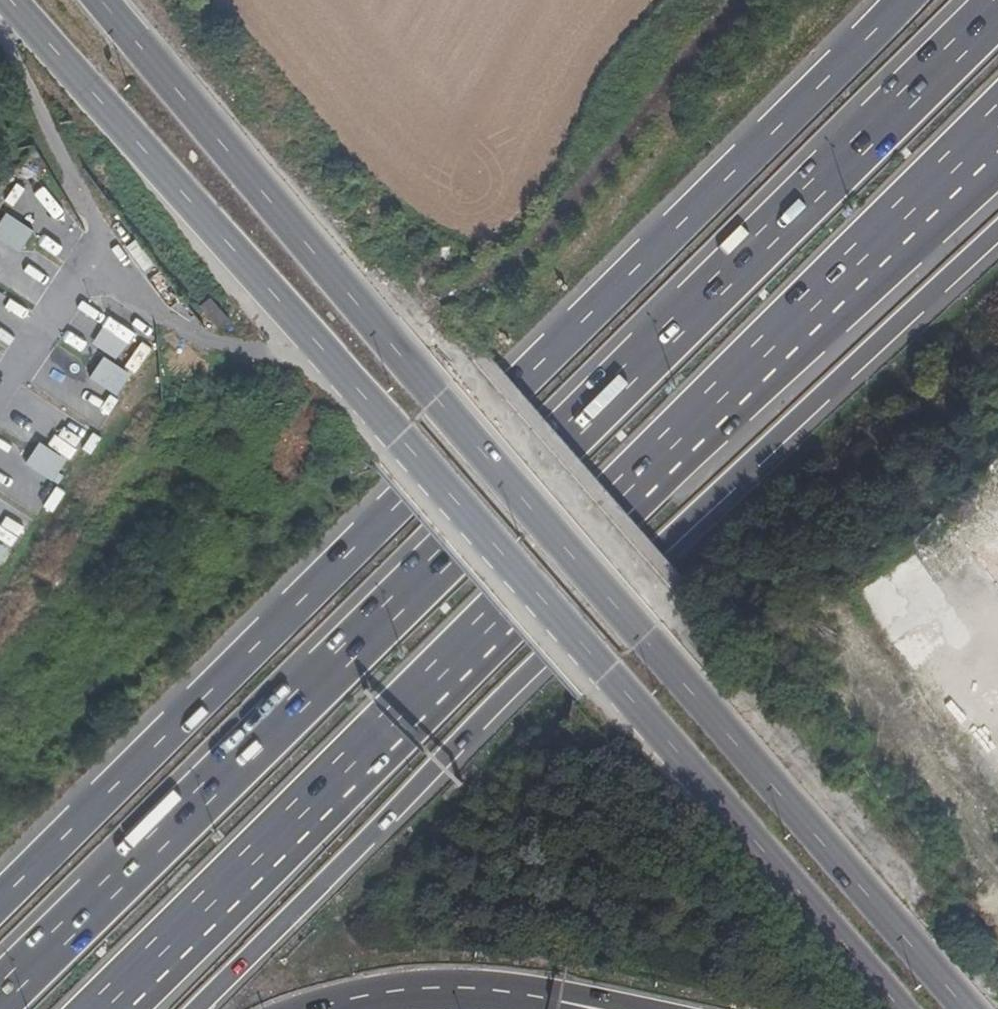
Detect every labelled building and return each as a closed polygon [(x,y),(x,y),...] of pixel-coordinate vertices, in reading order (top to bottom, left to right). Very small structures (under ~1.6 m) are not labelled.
[(36,231),(9,215),(0,229),(0,238),(23,252),(36,231)] [(81,378),(65,405),(97,425),(130,372),(106,358),(90,384),(81,378)] [(51,440),(74,454),(86,433),(64,420),(51,440)] [(55,482),(68,459),(41,445),(29,468),(55,482)] [(10,548),(0,541),(0,562),(10,548)]
